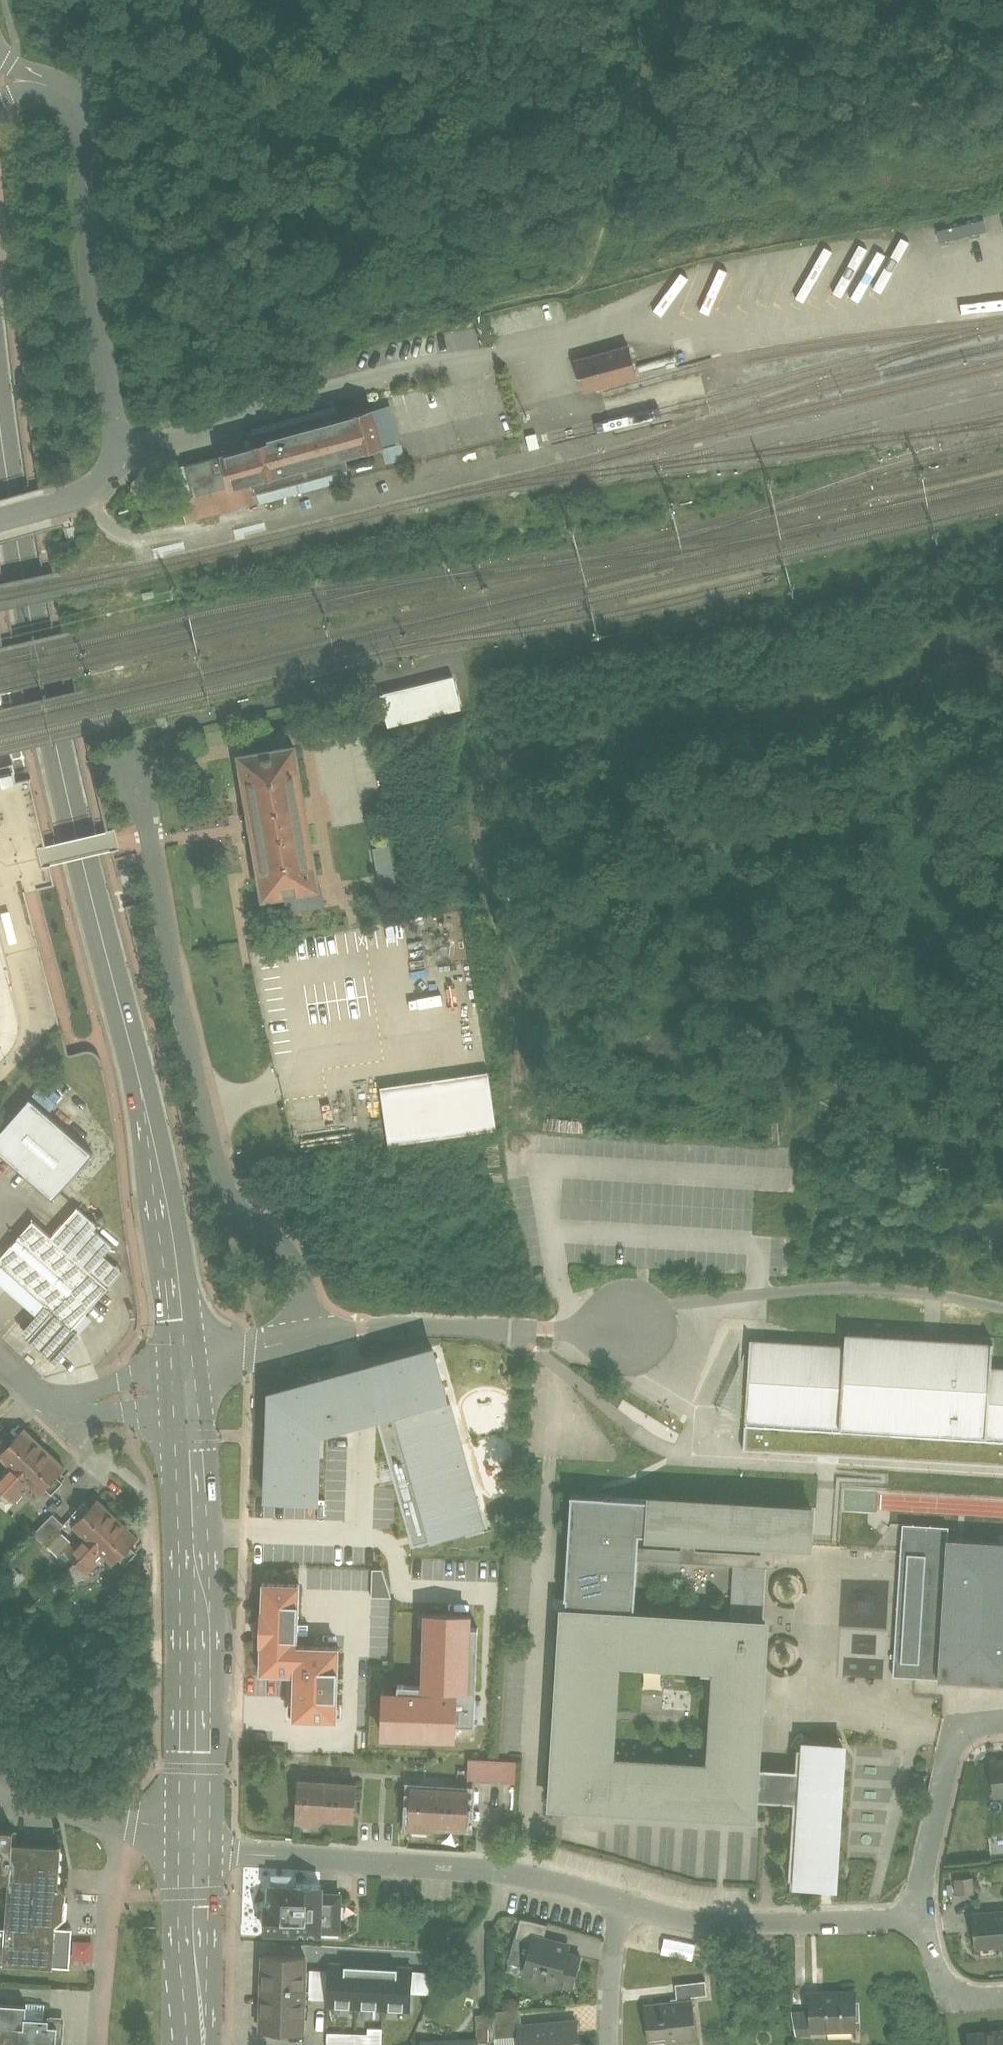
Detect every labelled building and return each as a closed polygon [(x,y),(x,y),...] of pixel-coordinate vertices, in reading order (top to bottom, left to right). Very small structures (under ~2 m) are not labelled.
[(598,388),(642,376),(634,348),(590,360),(598,388)] [(197,460),(209,504),(388,455),(376,411),(197,460)] [(542,430),(532,432),(535,447),(545,445),(542,430)] [(459,708),(451,674),(377,692),(386,726),(459,708)] [(328,890),(302,738),(230,750),(256,902),(328,890)] [(13,772),(0,775),(1,780),(2,784),(15,782),(14,777),(13,772)] [(486,1077),(379,1092),(387,1147),(494,1131),(486,1077)] [(53,1200),(68,1183),(93,1155),(30,1099),(0,1133),(0,1153),(53,1200)] [(122,1269),(102,1253),(111,1242),(93,1227),(98,1221),(76,1203),(51,1233),(30,1216),(0,1253),(0,1279),(36,1308),(34,1311),(25,1321),(18,1330),(56,1360),(62,1353),(72,1340),(91,1318),(85,1313),(122,1269)] [(999,1363),(1000,1334),(852,1328),(851,1347),(757,1343),(753,1451),(1002,1460),(1002,1363),(999,1363)] [(265,1386),(263,1495),(316,1497),(317,1439),(317,1428),(376,1412),(393,1470),(413,1545),(485,1525),(451,1400),(441,1403),(439,1397),(446,1395),(431,1341),(265,1386)] [(739,1411),(739,1394),(727,1394),(727,1411),(739,1411)] [(23,1424),(15,1432),(11,1428),(0,1439),(0,1440),(4,1444),(0,1448),(0,1463),(2,1465),(0,1467),(0,1490),(15,1504),(30,1488),(36,1494),(45,1485),(52,1491),(63,1480),(55,1471),(63,1463),(23,1424)] [(793,1796),(788,1883),(839,1886),(848,1741),(797,1738),(796,1761),(754,1759),(766,1565),(774,1565),(776,1537),(809,1539),(811,1505),(570,1490),(550,1799),(750,1812),(751,1794),(793,1796)] [(136,1533),(97,1494),(89,1502),(85,1498),(73,1510),(78,1514),(67,1526),(76,1535),(62,1549),(88,1574),(104,1558),(110,1564),(119,1555),(125,1561),(137,1550),(128,1541),(136,1533)] [(63,1523),(52,1513),(32,1533),(43,1544),(63,1523)] [(900,1521),(891,1677),(939,1679),(939,1676),(1002,1679),(1002,1534),(947,1531),(947,1523),(900,1521)] [(383,1568),(372,1568),(372,1593),(392,1594),(383,1568)] [(298,1581),(261,1581),(259,1672),(292,1672),(292,1711),(337,1712),(338,1634),(297,1633),(298,1581)] [(468,1612),(424,1611),(422,1688),(379,1687),(378,1737),(454,1738),(454,1724),(473,1725),(475,1624),(468,1624),(468,1612)] [(987,1759),(991,1798),(1002,1797),(1002,1757),(987,1759)] [(514,1761),(468,1758),(467,1777),(478,1778),(478,1782),(490,1782),(490,1779),(501,1779),(501,1783),(513,1784),(514,1761)] [(355,1773),(296,1770),(293,1822),(318,1823),(318,1817),(352,1819),(355,1773)] [(467,1784),(410,1780),(407,1826),(430,1828),(430,1823),(464,1825),(467,1784)] [(8,1880),(5,1924),(0,1924),(0,1963),(2,1964),(2,1966),(50,1969),(50,1961),(62,1961),(64,1931),(52,1930),(53,1921),(61,1914),(62,1899),(63,1887),(55,1880),(58,1841),(10,1838),(11,1824),(0,1824),(0,1880),(8,1880)] [(267,1896),(265,1930),(340,1933),(342,1890),(321,1889),(322,1875),(271,1873),(270,1897),(267,1896)] [(952,1879),(954,1897),(974,1895),(973,1877),(952,1879)] [(971,1909),(974,1948),(1002,1946),(1002,1906),(971,1909)] [(522,1966),(518,1978),(571,1993),(582,1952),(566,1947),(568,1941),(543,1934),(546,1924),(519,1916),(506,1961),(522,1966)] [(260,1948),(257,2031),(303,2032),(305,1950),(260,1948)] [(419,1971),(407,1971),(406,2010),(430,2011),(432,1974),(442,1975),(444,1953),(420,1952),(419,1971)] [(407,1966),(333,1964),(331,2007),(406,2010),(407,1971),(407,1966)] [(673,1985),(675,1998),(705,1995),(703,1982),(673,1985)] [(808,2010),(795,2011),(797,2037),(810,2036),(809,2031),(854,2032),(854,1987),(808,1987),(808,2010)] [(698,2041),(693,1999),(642,2006),(647,2044),(664,2044),(698,2041)] [(57,2021),(48,2021),(48,2013),(23,2012),(24,2002),(0,2001),(0,2044),(15,2044),(15,2042),(21,2043),(21,2044),(55,2044),(57,2021)] [(577,2018),(515,2022),(516,2044),(578,2044),(577,2018)] [(383,2026),(369,2026),(369,2031),(327,2031),(327,2044),(383,2044),(383,2026)] [(966,2029),(966,2040),(962,2041),(962,2044),(1002,2044),(1002,2027),(966,2029)]
